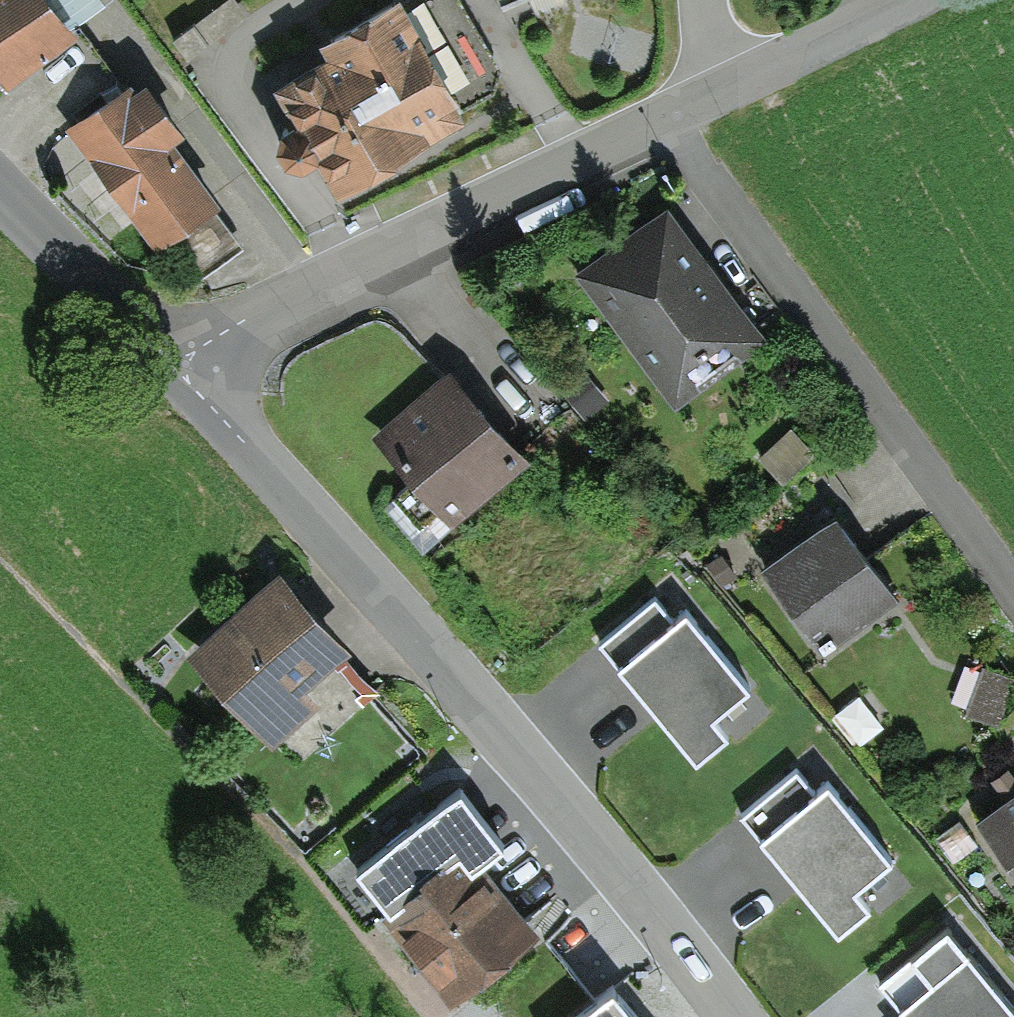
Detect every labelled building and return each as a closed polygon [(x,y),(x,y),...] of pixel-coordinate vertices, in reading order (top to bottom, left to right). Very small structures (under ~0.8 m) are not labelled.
[(7,84),(81,28),(77,22),(60,0),(0,0),(0,75),(7,84)] [(77,22),(106,1),(106,0),(60,0),(77,22)] [(338,182),(467,105),(465,102),(492,86),(500,63),(465,0),(368,0),(317,29),(326,45),(276,73),(296,110),(281,118),(277,135),(286,150),(303,155),(317,147),(338,182)] [(504,8),(523,0),(499,0),(504,8)] [(131,72),(64,121),(156,245),(171,234),(214,202),(223,196),(174,131),(187,122),(148,69),(136,78),(131,72)] [(574,269),(676,406),(771,337),(669,200),(574,269)] [(244,243),(214,202),(171,234),(200,274),(244,243)] [(533,452),(452,362),(374,432),(414,475),(455,521),(533,452)] [(609,398),(584,366),(560,385),(585,417),(609,398)] [(817,451),(791,423),(758,454),(784,482),(817,451)] [(455,521),(414,475),(382,505),(423,549),(455,521)] [(761,561),(824,649),(900,594),(838,506),(761,561)] [(737,572),(720,551),(707,562),(724,583),(737,572)] [(281,562),(186,650),(275,744),(322,701),(307,685),(355,641),(281,562)] [(656,592),(600,638),(697,757),(730,730),(715,713),(752,683),(687,604),(674,614),(656,592)] [(1001,724),(1013,683),(1013,673),(983,663),(967,712),(1001,724)] [(799,767),(742,813),(838,931),(875,901),(860,883),(895,855),(831,776),(816,788),(799,767)] [(463,784),(357,867),(390,908),(382,914),(451,1002),(542,930),(484,856),(506,839),(463,784)] [(1013,870),(1013,784),(973,814),(1013,870)] [(946,925),(935,934),(956,959),(967,950),(946,925)] [(878,980),(908,1016),(1013,1016),(1013,1007),(967,950),(956,959),(935,934),(878,980)] [(567,1016),(644,1016),(613,979),(567,1016)]
